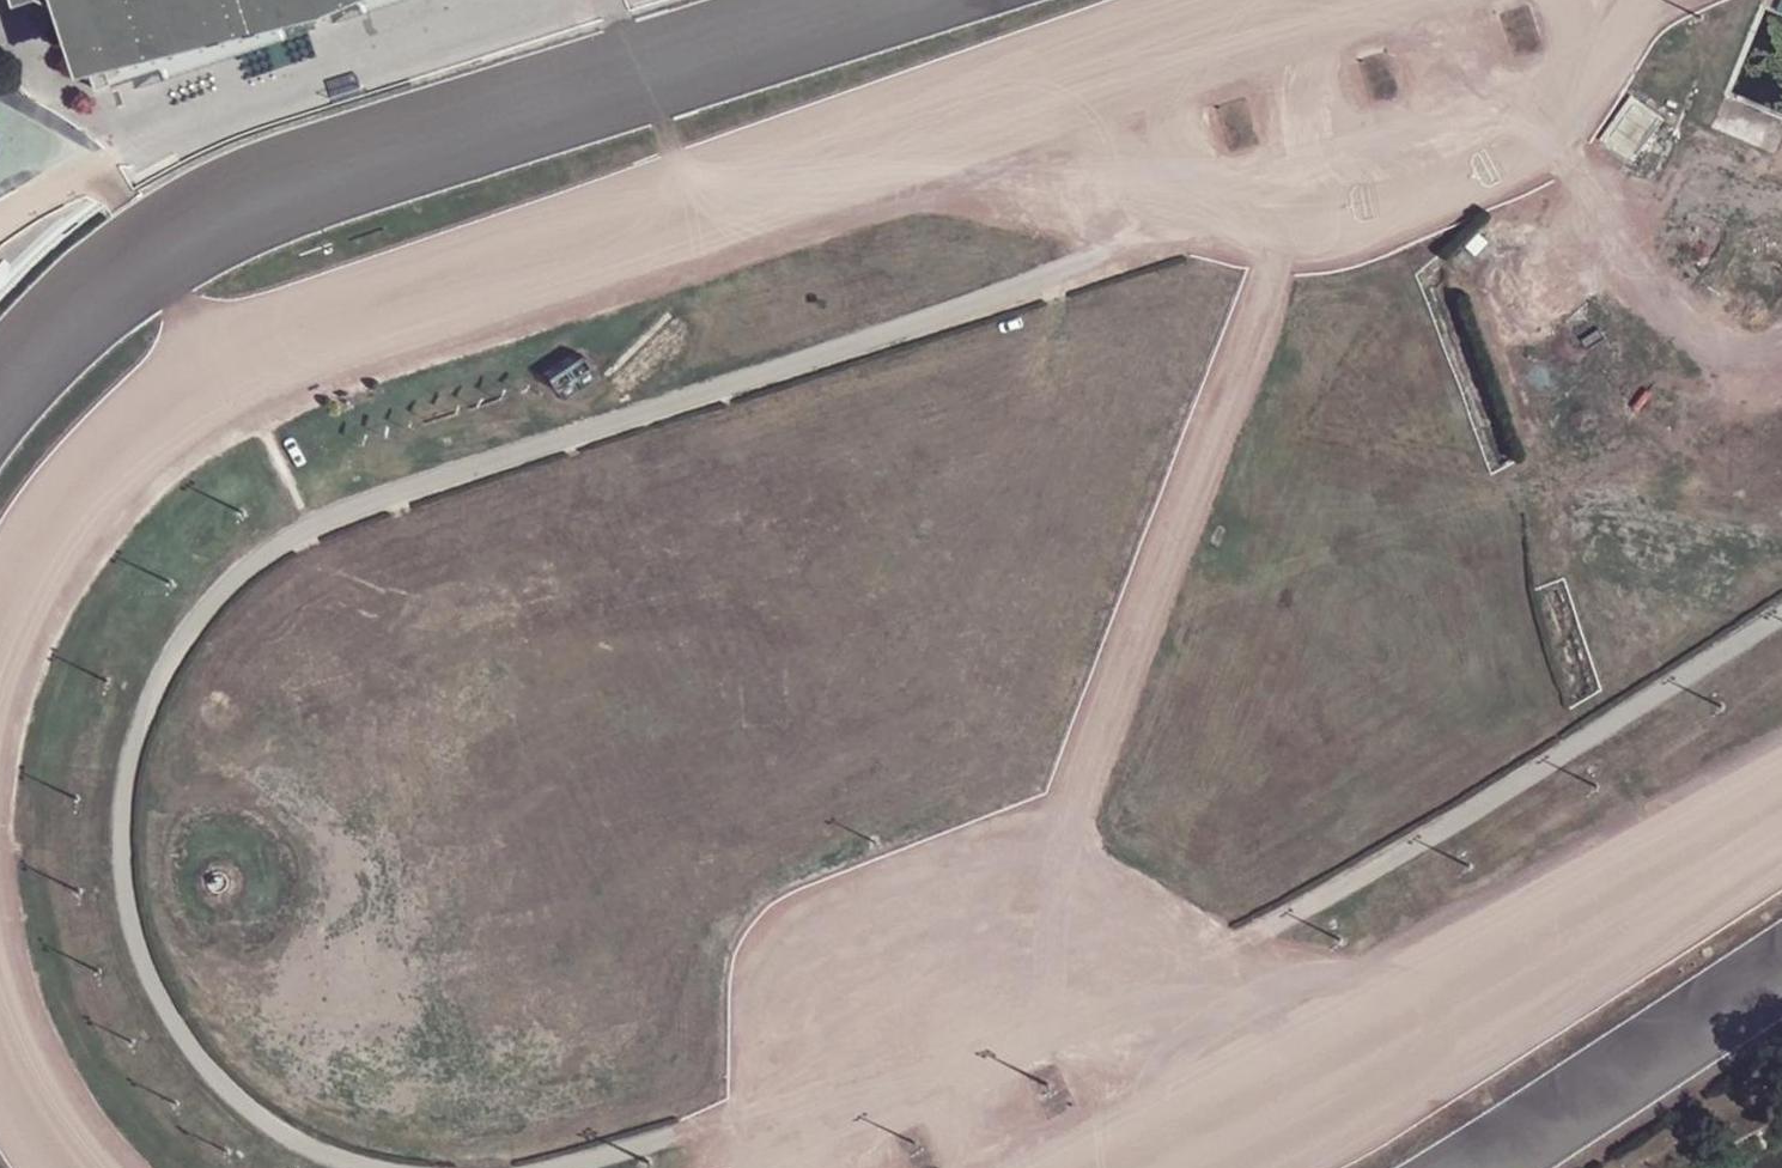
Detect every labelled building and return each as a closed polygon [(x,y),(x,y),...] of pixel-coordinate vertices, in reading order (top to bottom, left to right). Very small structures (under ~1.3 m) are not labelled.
[(87,61),(101,58),(110,84),(122,120),(488,0),(67,0),(87,61)] [(1781,0),(1768,0),(1717,125),(1780,153),(1781,148),(1781,0)] [(110,84),(101,58),(87,61),(94,89),(110,84)] [(1665,121),(1634,98),(1600,142),(1633,166),(1665,121)]
